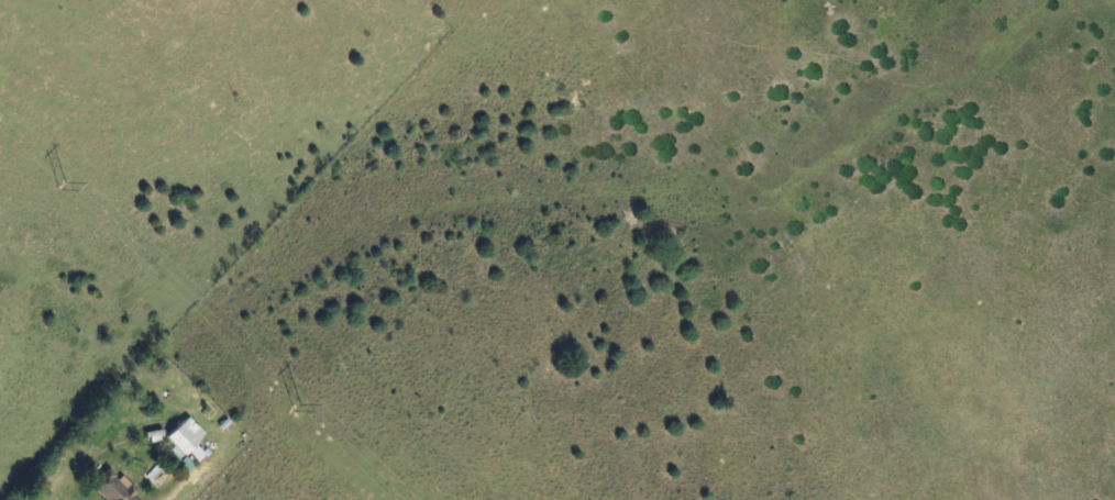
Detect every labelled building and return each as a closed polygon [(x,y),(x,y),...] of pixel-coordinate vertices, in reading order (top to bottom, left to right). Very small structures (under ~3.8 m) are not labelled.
[(179,463),(207,435),(190,418),(168,439),(176,447),(169,453),(179,463)] [(135,495),(141,499),(108,499),(109,499),(92,484),(109,466),(118,474),(115,477),(128,489),(133,484),(140,489),(135,495)]
